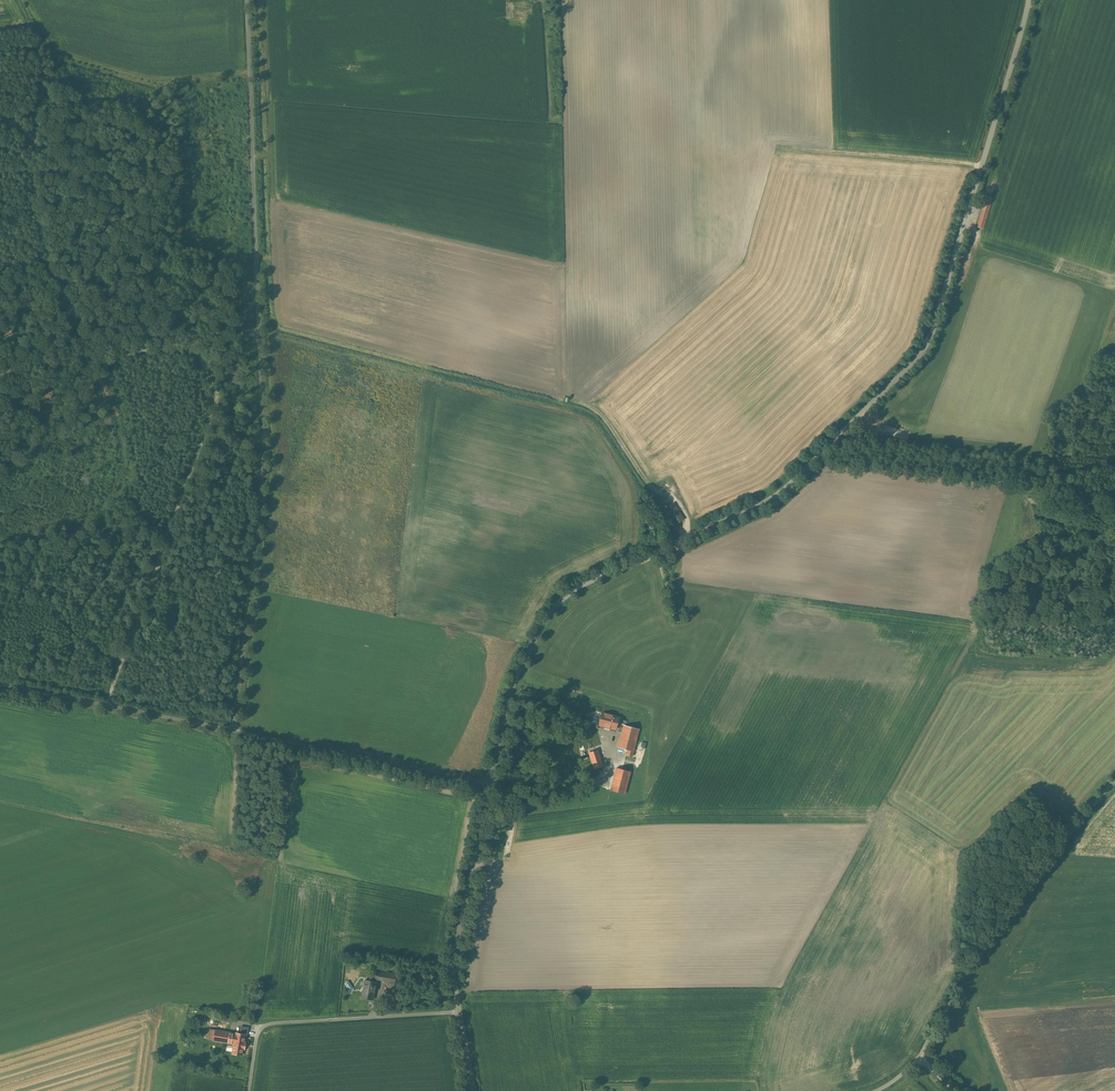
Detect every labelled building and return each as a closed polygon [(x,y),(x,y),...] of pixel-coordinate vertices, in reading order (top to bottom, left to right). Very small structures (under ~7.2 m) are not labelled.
[(992,198),(987,196),(978,227),(983,228),(992,198)] [(684,519),(673,503),(666,508),(676,524),(684,519)] [(661,534),(649,515),(644,518),(656,537),(661,534)] [(597,715),(595,724),(614,730),(618,716),(602,712),(601,716),(597,715)] [(641,718),(625,713),(616,746),(626,749),(625,754),(631,756),(636,736),(638,737),(639,735),(637,734),(641,718)] [(597,748),(587,751),(593,768),(602,765),(597,748)] [(630,771),(616,767),(610,789),(624,793),(630,771)] [(396,974),(376,971),(375,977),(384,978),(384,982),(395,984),(396,974)] [(373,1000),(376,982),(365,980),(361,998),(373,1000)] [(247,1035),(249,1035),(250,1027),(243,1026),(242,1034),(247,1035)] [(215,1041),(235,1044),(236,1033),(216,1030),(215,1041)] [(236,1033),(235,1044),(233,1052),(244,1054),(247,1035),(242,1034),(236,1033)]
